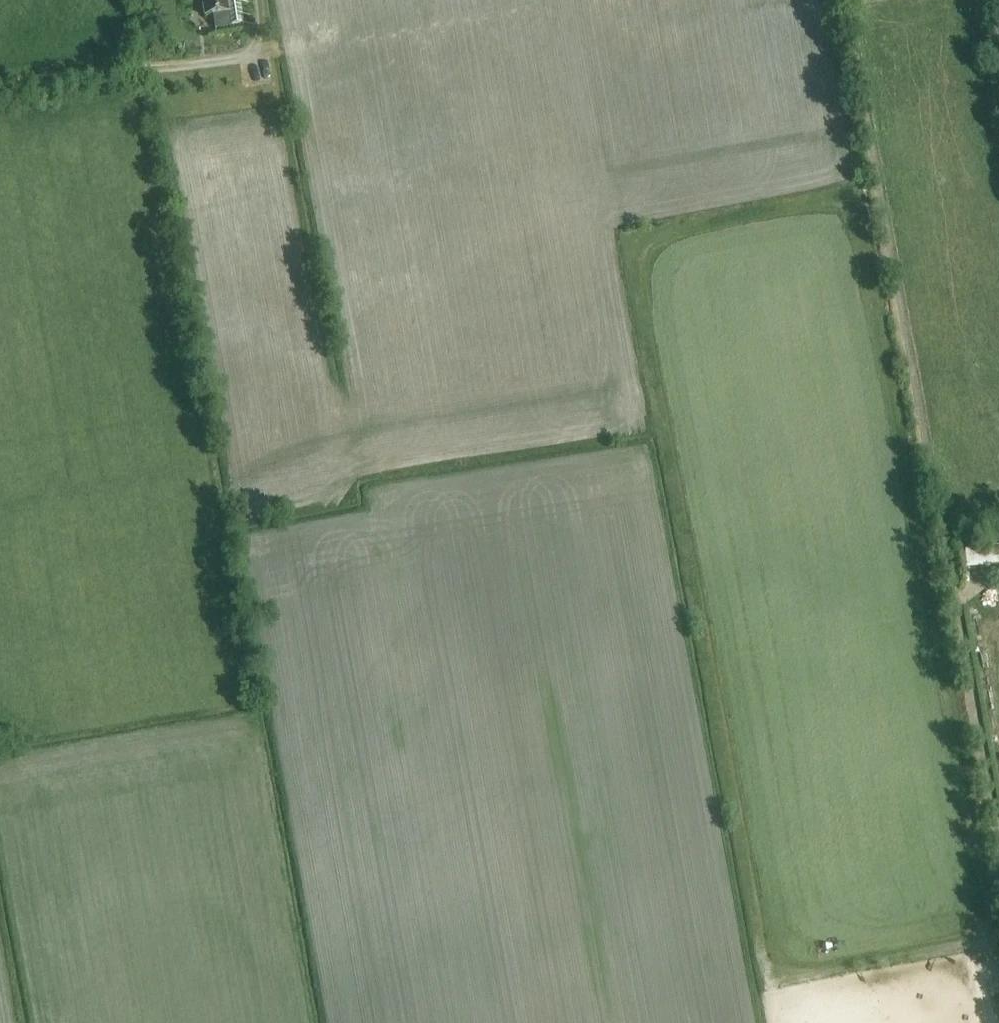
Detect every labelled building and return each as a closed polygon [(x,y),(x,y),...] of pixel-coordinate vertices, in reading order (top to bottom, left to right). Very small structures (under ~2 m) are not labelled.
[(199,1),(201,0),(204,17),(212,16),(215,30),(243,26),(239,0),(199,0),(199,1)]
